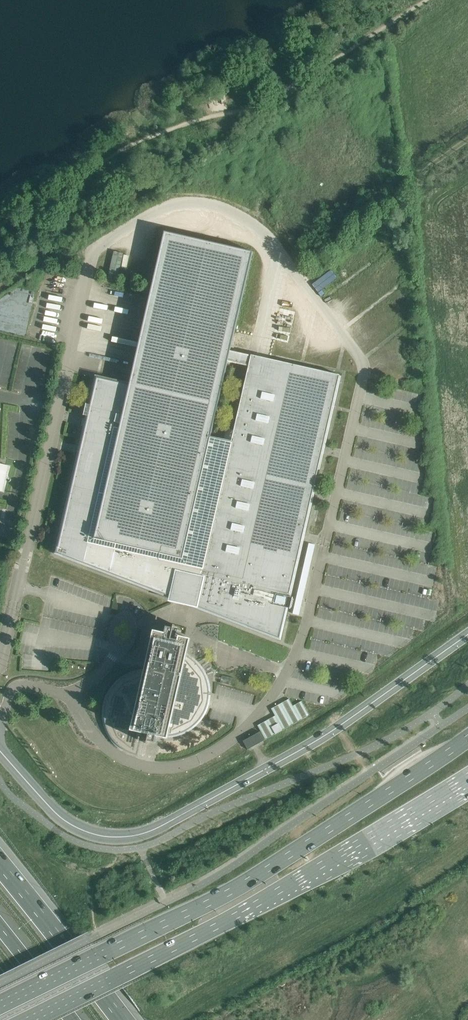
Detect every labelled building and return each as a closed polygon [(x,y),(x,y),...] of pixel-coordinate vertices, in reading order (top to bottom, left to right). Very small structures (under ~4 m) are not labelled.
[(90,404),(86,403),(84,415),(88,416),(57,552),(170,596),(174,597),(174,594),(180,596),(180,599),(181,600),(182,596),(183,596),(181,602),(189,604),(190,598),(195,599),(194,605),(279,638),(286,608),(290,609),(293,597),(289,596),(340,375),(251,355),(251,356),(230,351),(252,252),(163,231),(129,384),(97,377),(90,404)] [(4,492),(10,466),(0,464),(0,491),(4,492)] [(59,627),(59,618),(50,618),(49,627),(59,627)] [(104,711),(104,715),(104,718),(105,722),(106,726),(107,729),(109,733),(110,735),(111,737),(113,740),(115,742),(118,744),(120,747),(123,749),(127,751),(130,752),(133,754),(137,755),(144,725),(150,726),(147,743),(147,744),(148,740),(155,742),(157,736),(168,738),(169,735),(172,735),(176,734),(179,733),(183,732),(186,730),(189,729),(192,726),(195,724),(198,722),(200,719),(202,716),(204,713),(205,709),(207,705),(208,702),(208,698),(209,694),(209,690),(208,687),(208,683),(207,679),(205,676),(204,672),(202,669),(199,666),(197,663),(194,660),(191,658),(188,656),(185,654),(188,642),(188,638),(179,635),(178,639),(172,638),(175,624),(174,624),(173,627),(166,626),(165,632),(154,630),(150,645),(152,645),(151,653),(150,653),(149,653),(149,654),(148,654),(148,655),(148,656),(148,657),(149,658),(147,670),(143,671),(139,671),(135,672),(131,673),(128,675),(124,677),(121,679),(118,681),(115,684),(113,687),(111,690),(109,693),(108,697),(106,700),(105,704),(105,707),(104,711)] [(266,739),(310,715),(302,701),(293,706),(289,699),(272,708),(276,716),(258,725),(266,739)] [(248,749),(265,740),(260,731),(243,740),(248,749)]
